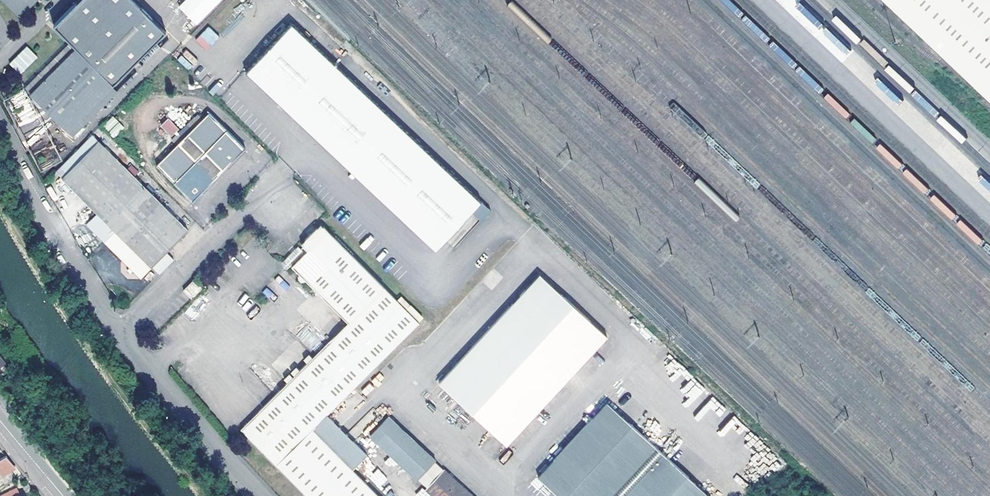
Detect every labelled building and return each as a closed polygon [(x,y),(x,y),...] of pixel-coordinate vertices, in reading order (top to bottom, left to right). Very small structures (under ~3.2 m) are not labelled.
[(35,0),(4,0),(7,3),(19,15),(35,0)] [(155,41),(166,31),(135,0),(79,0),(55,25),(79,48),(77,49),(71,44),(27,90),(74,136),(119,90),(113,84),(155,41)] [(178,7),(197,26),(222,0),(185,0),(178,7)] [(989,84),(989,0),(897,0),(989,84)] [(480,199),(292,23),(246,72),(434,248),(480,199)] [(207,50),(220,37),(208,26),(195,40),(207,50)] [(20,75),(38,57),(27,46),(9,64),(20,75)] [(177,60),(188,70),(198,60),(186,50),(177,60)] [(180,142),(160,162),(196,198),(248,147),(212,110),(205,117),(201,113),(178,135),(182,140),(180,142)] [(173,115),(165,122),(176,133),(183,126),(173,115)] [(112,137),(124,130),(115,116),(103,124),(112,137)] [(104,140),(96,132),(59,170),(67,178),(104,140)] [(191,229),(138,175),(141,172),(134,165),(131,168),(104,140),(67,178),(101,213),(90,224),(132,265),(144,277),(153,268),(191,229)] [(327,415),(419,322),(406,309),(321,222),(310,233),(302,241),(305,244),(301,248),(298,246),(283,260),(290,267),(292,265),(298,272),(297,273),(297,275),(298,277),(298,278),(300,280),(302,280),(304,280),(305,279),(347,322),(287,383),(241,430),(287,477),(305,495),(377,495),(323,441),(312,430),(327,415)] [(196,295),(207,285),(199,277),(188,287),(196,295)] [(501,449),(602,339),(535,278),(434,385),(501,449)] [(422,318),(410,306),(406,309),(419,322),(422,318)] [(0,365),(0,375),(12,366),(7,359),(0,365)] [(612,405),(545,481),(562,495),(706,495),(710,491),(612,405)] [(383,419),(367,438),(429,495),(467,495),(383,419)] [(235,438),(227,428),(222,432),(230,442),(235,438)] [(6,455),(0,459),(0,463),(7,473),(11,470),(11,472),(17,467),(6,455)] [(378,469),(369,477),(379,488),(388,480),(378,469)]
